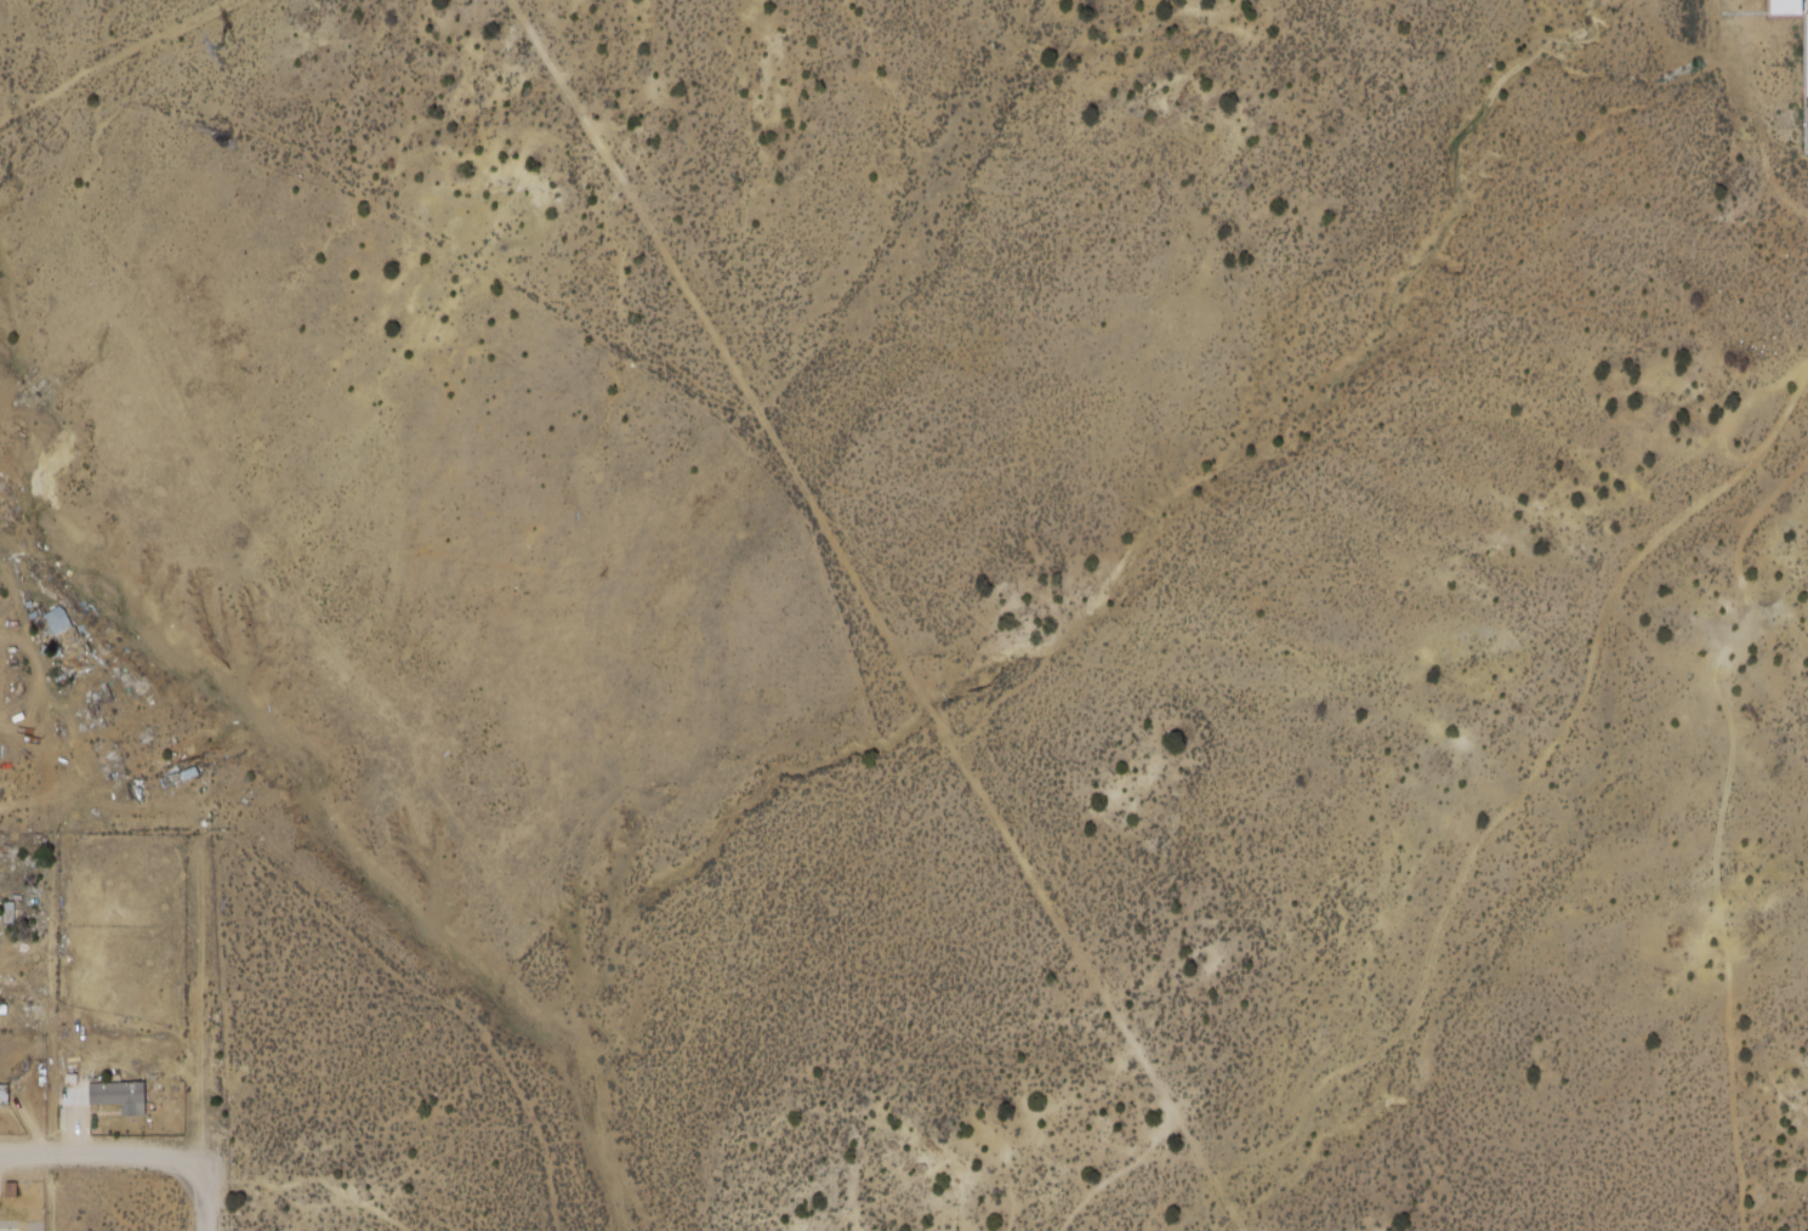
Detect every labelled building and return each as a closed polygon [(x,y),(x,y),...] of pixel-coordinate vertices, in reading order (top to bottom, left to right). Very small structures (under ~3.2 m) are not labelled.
[(1807,18),(1807,0),(1783,0),(1783,18),(1807,18)] [(76,674),(90,668),(87,662),(93,659),(77,623),(56,633),(76,674)] [(89,1080),(89,1104),(145,1104),(145,1080),(89,1080)] [(10,1103),(10,1082),(0,1082),(0,1103),(10,1103)]
